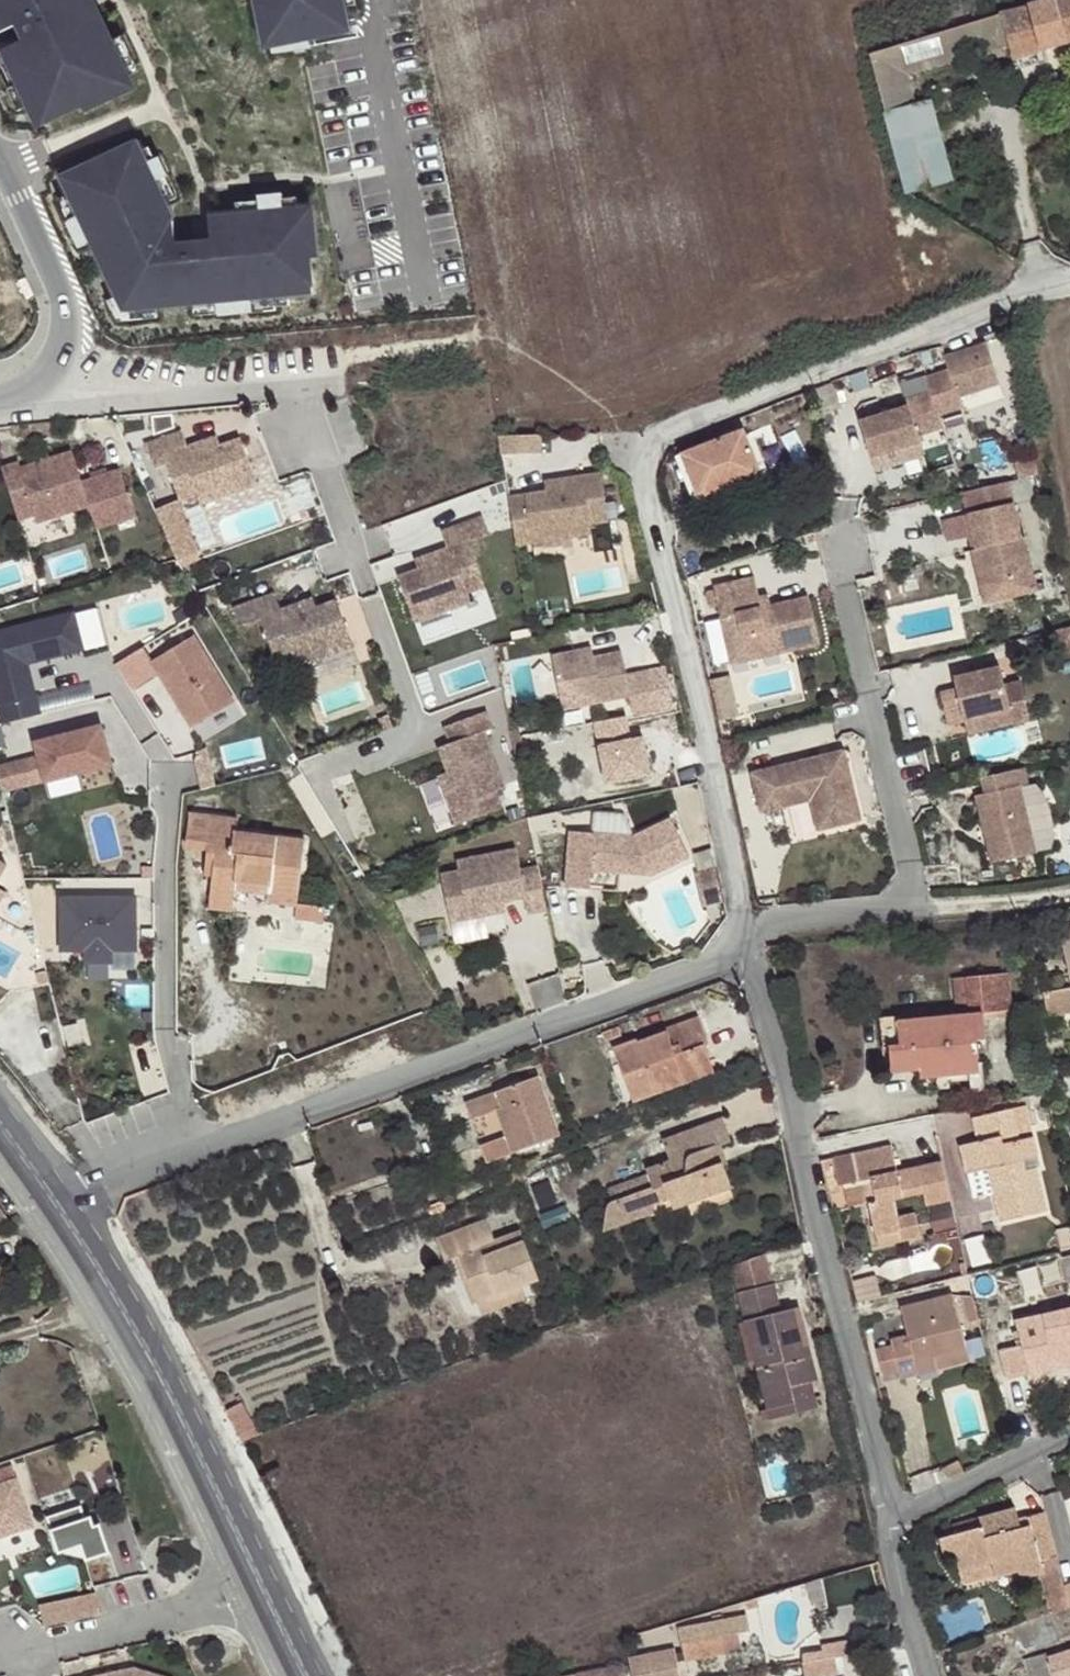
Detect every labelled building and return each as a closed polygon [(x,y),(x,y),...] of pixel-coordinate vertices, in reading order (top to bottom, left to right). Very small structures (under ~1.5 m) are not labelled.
[(91,0),(0,0),(0,26),(47,129),(132,90),(91,0)] [(345,0),(262,0),(272,48),(352,32),(345,0)] [(1069,41),(1069,0),(1046,0),(1027,6),(1027,9),(945,32),(955,63),(966,60),(1007,47),(1015,71),(1039,63),(1036,52),(1069,41)] [(904,79),(955,63),(945,32),(869,55),(884,111),(911,104),(904,79)] [(884,111),(907,193),(951,180),(928,100),(911,104),(884,111)] [(54,183),(121,312),(315,296),(309,228),(183,238),(133,142),(54,183)] [(1004,385),(966,394),(968,406),(1012,396),(998,338),(994,339),(1004,385)] [(997,383),(984,343),(942,356),(946,370),(923,376),(928,391),(902,399),(904,406),(857,420),(868,456),(916,441),(914,435),(940,427),(936,414),(959,407),(955,396),(997,383)] [(831,381),(811,389),(815,411),(836,406),(831,381)] [(183,430),(146,444),(156,468),(168,464),(181,500),(199,494),(202,503),(258,482),(241,437),(221,445),(204,451),(200,442),(188,446),(183,430)] [(742,430),(679,454),(697,500),(730,487),(727,479),(757,468),(742,430)] [(218,435),(200,442),(204,451),(221,445),(218,435)] [(916,441),(868,456),(873,469),(921,455),(916,441)] [(0,468),(0,476),(15,521),(31,516),(34,524),(86,506),(94,529),(133,515),(125,492),(124,492),(115,469),(78,482),(68,452),(45,459),(37,462),(17,469),(15,463),(0,468)] [(37,462),(45,459),(43,453),(35,456),(37,462)] [(547,499),(510,505),(518,553),(592,540),(590,530),(609,527),(601,480),(564,486),(565,496),(547,499)] [(565,496),(564,486),(545,489),(547,499),(565,496)] [(1011,503),(965,514),(973,550),(982,547),(991,584),(1031,575),(1022,537),(1019,537),(1011,503)] [(491,534),(484,517),(443,532),(449,549),(434,554),(438,563),(420,570),(400,578),(418,623),(473,602),(469,592),(487,586),(470,542),(491,534)] [(991,584),(982,547),(973,550),(969,550),(977,587),(991,584)] [(438,563),(434,554),(417,561),(420,570),(438,563)] [(755,575),(713,585),(721,616),(737,613),(748,659),(820,642),(808,595),(770,603),(762,606),(759,595),(755,575)] [(768,593),(759,595),(762,606),(770,603),(768,593)] [(301,669),(357,648),(339,602),(319,610),(302,617),(298,607),(284,613),(277,597),(236,612),(243,629),(263,621),(280,666),(298,659),(301,669)] [(316,600),(298,607),(302,617),(319,610),(316,600)] [(732,663),(748,659),(737,613),(721,616),(732,663)] [(0,636),(0,691),(9,724),(41,715),(26,662),(81,647),(73,617),(0,636)] [(1051,633),(1057,657),(1069,654),(1069,628),(1051,633)] [(197,634),(155,659),(195,725),(237,700),(197,634)] [(594,650),(554,658),(562,694),(563,703),(580,699),(594,696),(596,705),(632,698),(636,717),(660,712),(651,672),(629,677),(624,653),(595,660),(594,650)] [(956,690),(940,695),(947,727),(965,722),(964,720),(1009,710),(1003,685),(999,668),(953,679),(956,690)] [(718,705),(738,700),(731,673),(711,678),(718,705)] [(1019,682),(1003,685),(1009,710),(964,720),(965,722),(968,736),(1029,722),(1019,682)] [(563,703),(562,694),(546,696),(548,706),(563,703)] [(594,696),(580,699),(583,708),(596,705),(594,696)] [(718,705),(721,718),(741,714),(738,700),(718,705)] [(449,797),(461,829),(507,812),(500,795),(510,791),(489,735),(496,733),(490,715),(449,730),(455,747),(443,751),(452,776),(459,794),(449,797)] [(103,731),(37,747),(39,756),(0,765),(0,776),(4,792),(112,766),(103,731)] [(823,778),(850,772),(847,762),(821,769),(823,778)] [(863,833),(850,772),(823,778),(821,769),(753,784),(763,824),(785,819),(813,812),(820,843),(863,833)] [(1026,787),(1022,770),(979,780),(983,796),(973,798),(990,865),(1033,855),(1018,789),(1026,787)] [(443,779),(449,797),(459,794),(452,776),(443,779)] [(426,782),(439,823),(453,819),(440,777),(426,782)] [(639,837),(575,834),(573,890),(597,891),(598,873),(641,874),(653,868),(656,876),(694,858),(676,820),(639,837)] [(308,840),(191,825),(188,849),(210,851),(208,866),(217,867),(213,901),(237,904),(240,878),(277,883),(277,888),(301,891),(308,840)] [(536,915),(554,911),(544,868),(527,872),(522,852),(463,865),(465,875),(448,879),(459,927),(492,918),(490,909),(508,904),(532,899),(536,915)] [(712,897),(731,893),(725,870),(706,874),(712,897)] [(715,907),(733,902),(731,893),(712,897),(715,907)] [(135,900),(62,900),(62,953),(86,953),(86,965),(112,964),(112,941),(135,941),(135,900)] [(492,918),(510,914),(508,904),(490,909),(492,918)] [(1059,925),(1069,974),(1069,923),(1059,925)] [(984,1012),(1012,1009),(1014,1008),(1010,974),(957,978),(960,1015),(897,1020),(897,1016),(880,1018),(883,1046),(889,1046),(891,1069),(919,1067),(921,1075),(970,1072),(970,1064),(979,1063),(977,1038),(986,1037),(985,1018),(984,1012)] [(540,1005),(566,999),(560,975),(534,982),(540,1005)] [(1045,994),(1050,1017),(1069,1012),(1069,987),(1045,994)] [(1013,1015),(1012,1009),(984,1012),(985,1018),(1013,1015)] [(683,1072),(711,1061),(705,1044),(708,1043),(700,1019),(668,1031),(668,1032),(640,1043),(639,1040),(614,1049),(633,1100),(686,1081),(683,1072)] [(714,1071),(711,1061),(683,1072),(686,1081),(714,1071)] [(1064,1073),(1061,1065),(1048,1066),(1050,1074),(1064,1073)] [(559,1135),(538,1077),(467,1102),(474,1119),(497,1110),(507,1137),(483,1145),(489,1161),(559,1135)] [(1013,1109),(979,1116),(984,1140),(977,1141),(961,1145),(967,1172),(977,1170),(989,1167),(996,1166),(1002,1191),(995,1193),(1001,1220),(1047,1210),(1037,1167),(1026,1169),(1024,1160),(1039,1156),(1034,1136),(1020,1138),(1013,1109)] [(984,1140),(979,1116),(973,1118),(977,1141),(984,1140)] [(714,1149),(723,1145),(732,1142),(724,1117),(663,1139),(670,1159),(647,1168),(648,1173),(654,1187),(655,1190),(666,1186),(670,1199),(674,1208),(733,1187),(726,1166),(724,1163),(719,1163),(714,1149)] [(951,1199),(942,1161),(898,1171),(890,1144),(833,1157),(839,1185),(862,1181),(871,1178),(877,1201),(868,1203),(876,1235),(898,1229),(901,1241),(921,1236),(916,1213),(898,1217),(894,1199),(923,1192),(927,1204),(951,1199)] [(730,1164),(723,1145),(714,1149),(719,1163),(724,1163),(726,1166),(730,1164)] [(989,1167),(995,1193),(1002,1191),(996,1166),(989,1167)] [(502,1177),(505,1189),(526,1181),(521,1170),(502,1177)] [(977,1170),(967,1172),(973,1199),(983,1198),(977,1170)] [(654,1187),(648,1173),(608,1188),(613,1202),(620,1200),(654,1187)] [(871,1178),(862,1181),(868,1203),(877,1201),(871,1178)] [(657,1205),(670,1199),(666,1186),(655,1190),(654,1187),(620,1200),(629,1224),(656,1214),(657,1205)] [(620,1200),(613,1202),(609,1205),(609,1207),(605,1232),(629,1224),(620,1200)] [(10,1221),(2,1209),(0,1210),(0,1223),(10,1221)] [(479,1303),(522,1285),(539,1278),(521,1232),(497,1242),(488,1220),(437,1240),(446,1261),(461,1256),(479,1303)] [(950,1242),(960,1239),(958,1228),(947,1231),(950,1242)] [(1058,1232),(1062,1251),(1069,1249),(1069,1230),(1058,1232)] [(740,1287),(783,1277),(776,1250),(734,1260),(740,1287)] [(1060,1258),(1065,1281),(1069,1280),(1069,1255),(1060,1258)] [(960,1265),(963,1277),(967,1276),(969,1275),(966,1263),(960,1265)] [(783,1312),(775,1284),(741,1293),(773,1419),(818,1407),(794,1309),(783,1312)] [(527,1299),(522,1285),(479,1303),(484,1315),(527,1299)] [(891,1340),(892,1345),(899,1372),(901,1377),(938,1368),(935,1356),(967,1347),(953,1295),(901,1308),(908,1336),(891,1340)] [(1016,1320),(1022,1344),(1000,1350),(1008,1380),(1069,1366),(1069,1309),(1016,1320)] [(899,1372),(892,1345),(877,1349),(884,1376),(899,1372)] [(970,1359),(967,1347),(935,1356),(938,1368),(970,1359)] [(243,1403),(227,1412),(243,1442),(260,1436),(243,1403)] [(1,1535),(32,1524),(16,1477),(0,1482),(0,1533),(1,1535)] [(80,1506),(48,1515),(59,1549),(83,1542),(88,1557),(108,1551),(99,1522),(94,1523),(92,1515),(84,1517),(80,1506)] [(1058,1556),(1047,1512),(1029,1517),(1031,1524),(1023,1527),(1018,1508),(981,1519),(983,1528),(957,1535),(940,1540),(945,1559),(956,1556),(960,1571),(992,1563),(995,1576),(1018,1570),(1021,1577),(1043,1572),(1040,1561),(1058,1556)] [(983,1528),(981,1519),(955,1526),(957,1535),(983,1528)] [(992,1563),(960,1571),(964,1584),(995,1576),(992,1563)] [(1069,1608),(1069,1600),(1067,1586),(1049,1592),(1052,1603),(1055,1613),(1069,1608)] [(102,1607),(97,1591),(74,1597),(79,1617),(99,1613),(98,1607),(102,1607)] [(79,1617),(74,1597),(39,1604),(45,1625),(79,1617)] [(1049,1615),(1055,1613),(1052,1603),(1040,1606),(1043,1617),(1049,1615)] [(1043,1617),(1040,1606),(1020,1613),(1023,1624),(1032,1621),(1043,1617)] [(631,1675),(678,1675),(676,1663),(739,1650),(737,1633),(748,1632),(746,1615),(680,1628),(683,1652),(629,1664),(631,1675)] [(1053,1629),(1049,1615),(1043,1617),(1032,1621),(1037,1634),(1053,1629)] [(802,1654),(803,1662),(834,1656),(833,1649),(802,1654)] [(1054,1657),(1051,1657),(1047,1656),(1044,1655),(1041,1655),(1025,1661),(1030,1675),(1069,1675),(1069,1652),(1054,1657)] [(803,1662),(805,1675),(809,1675),(837,1671),(834,1656),(803,1662)] [(629,1664),(566,1675),(631,1675),(629,1664)] [(133,1667),(132,1673),(124,1674),(122,1670),(94,1675),(163,1675),(133,1667)]
